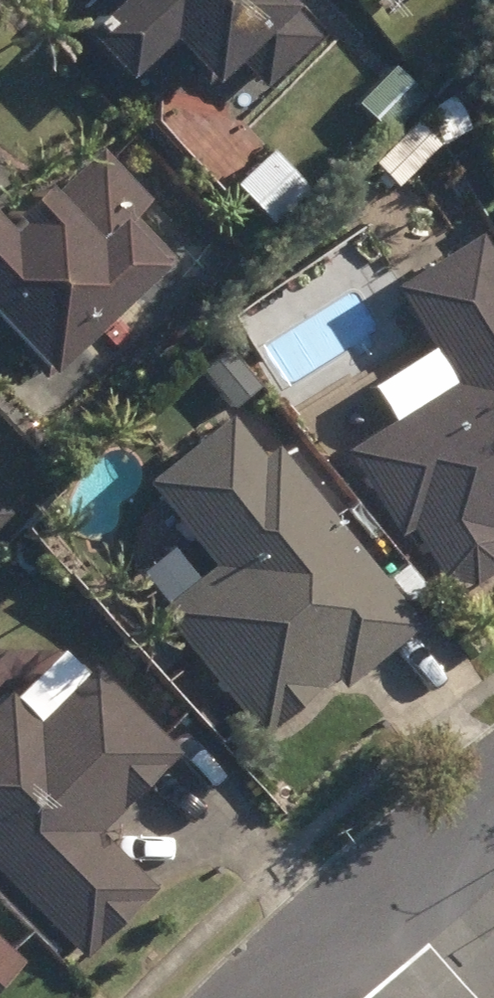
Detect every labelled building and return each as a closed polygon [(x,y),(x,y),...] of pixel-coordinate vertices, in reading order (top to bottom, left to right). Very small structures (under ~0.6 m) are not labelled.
[(78,22),(136,82),(144,73),(163,93),(195,61),(198,56),(224,83),(243,64),(270,91),(323,38),(313,27),(318,23),(296,0),(99,0),(78,22)] [(359,103),(394,135),(429,97),(394,65),(359,103)] [(421,110),(440,145),(470,126),(451,91),(421,110)] [(375,164),(400,188),(438,146),(413,123),(375,164)] [(223,185),(264,226),(301,191),(260,150),(223,185)] [(63,385),(178,278),(132,230),(156,208),(110,157),(61,202),(58,197),(27,228),(32,234),(20,246),(0,223),(0,334),(47,384),(54,378),(63,385)] [(493,592),(493,245),(490,239),(406,292),(470,392),(364,460),(417,542),(428,536),(458,583),(493,592)] [(190,376),(223,409),(247,385),(215,352),(190,376)] [(163,610),(268,738),(339,678),(346,687),(422,624),(274,445),(259,457),(224,413),(146,478),(217,565),(163,610)] [(15,519),(0,504),(0,533),(15,519)] [(390,579),(409,603),(425,590),(406,566),(390,579)] [(89,961),(159,890),(108,839),(186,759),(101,673),(91,682),(69,661),(20,709),(13,701),(0,714),(0,873),(89,961)] [(27,971),(0,944),(0,997),(1,997),(27,971)]
